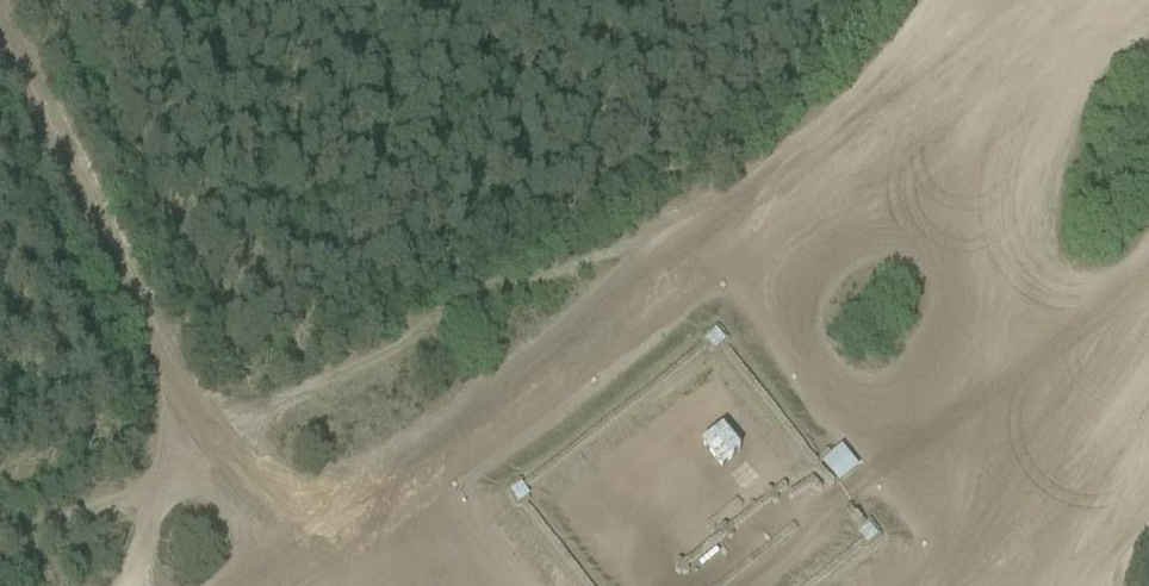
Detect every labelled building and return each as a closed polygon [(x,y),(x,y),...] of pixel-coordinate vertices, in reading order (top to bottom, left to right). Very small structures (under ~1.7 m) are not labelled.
[(726,423),(703,444),(724,468),(748,447),(726,423)] [(841,484),(863,466),(846,444),(824,462),(841,484)]
